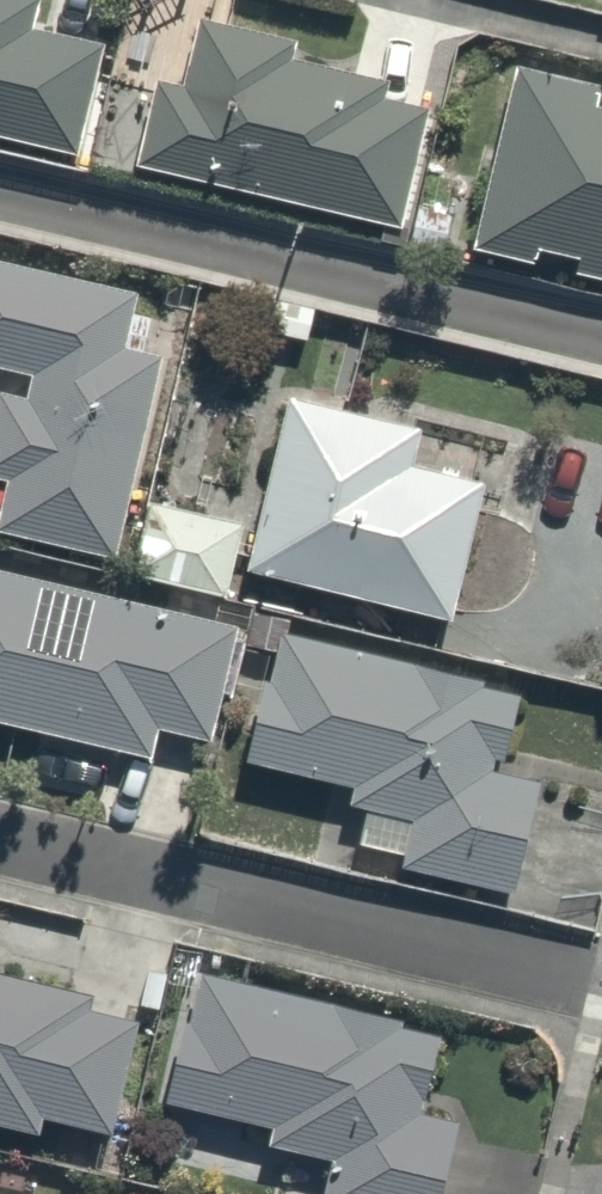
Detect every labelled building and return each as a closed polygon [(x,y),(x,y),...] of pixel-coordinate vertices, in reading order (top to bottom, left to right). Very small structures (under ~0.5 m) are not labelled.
[(82,150),(106,49),(41,33),(48,2),(41,0),(0,0),(0,130),(82,150)] [(157,80),(136,170),(408,233),(435,115),(392,105),(397,84),(299,61),(303,46),(199,21),(184,86),(157,80)] [(519,66),(478,246),(543,261),(547,243),(590,253),(586,270),(601,274),(601,84),(519,66)] [(174,294),(0,258),(0,371),(37,379),(32,402),(0,396),(0,481),(10,484),(0,534),(0,537),(119,562),(174,294)] [(315,308),(278,300),(271,331),(307,340),(315,308)] [(433,424),(299,390),(254,570),(455,621),(490,482),(422,465),(433,424)] [(143,502),(129,577),(234,597),(248,521),(143,502)] [(0,569),(0,723),(150,760),(158,728),(212,741),(240,626),(0,569)] [(283,634),(255,760),(363,785),(357,811),(369,814),(359,859),(517,896),(547,770),(520,764),(537,688),(283,634)] [(202,967),(168,1096),(278,1125),(273,1144),(337,1160),(328,1193),(462,1193),(482,1117),(434,1104),(452,1033),(202,967)] [(41,1137),(45,1121),(111,1137),(138,1025),(87,1013),(91,999),(0,977),(0,1127),(41,1137)]
